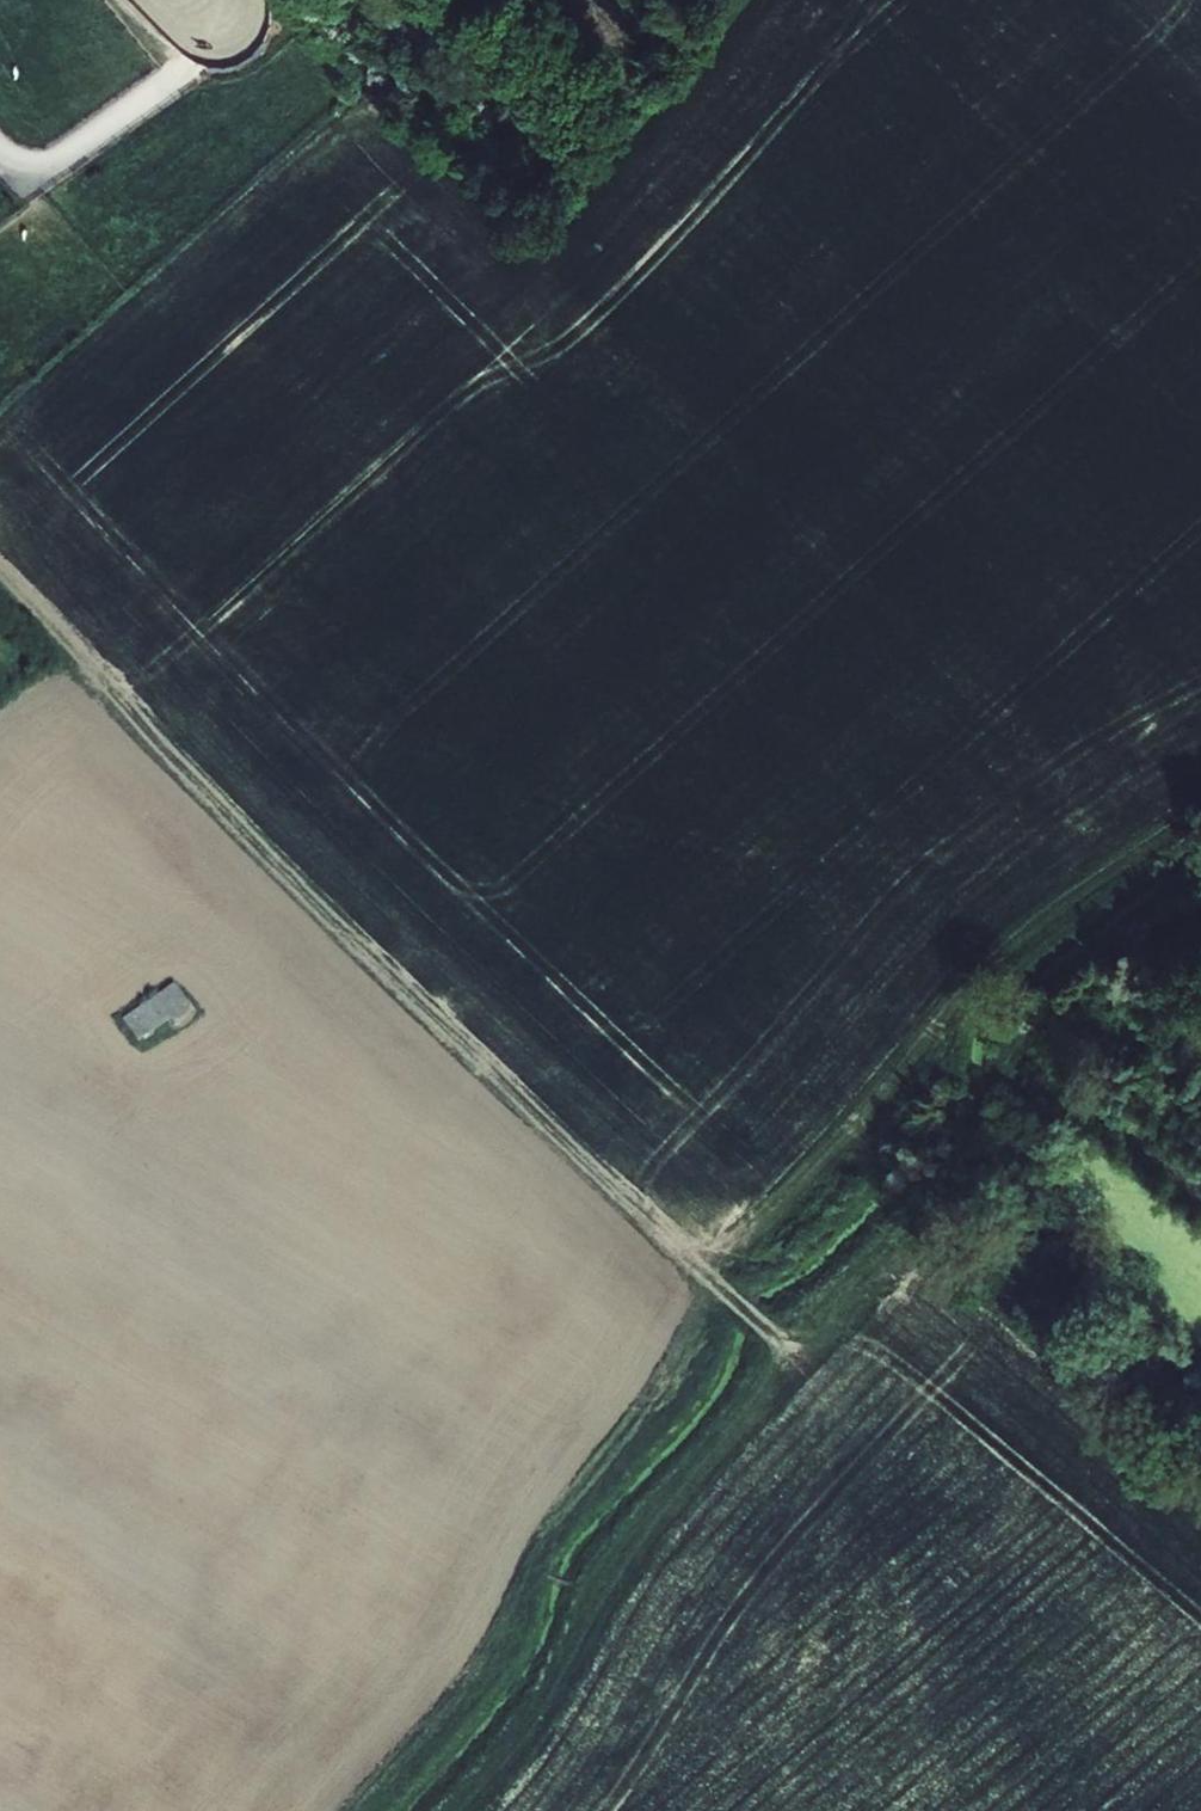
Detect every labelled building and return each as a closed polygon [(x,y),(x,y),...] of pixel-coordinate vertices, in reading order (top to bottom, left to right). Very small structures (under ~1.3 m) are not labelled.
[(128,1010),(140,1038),(197,1014),(185,987),(128,1010)]
